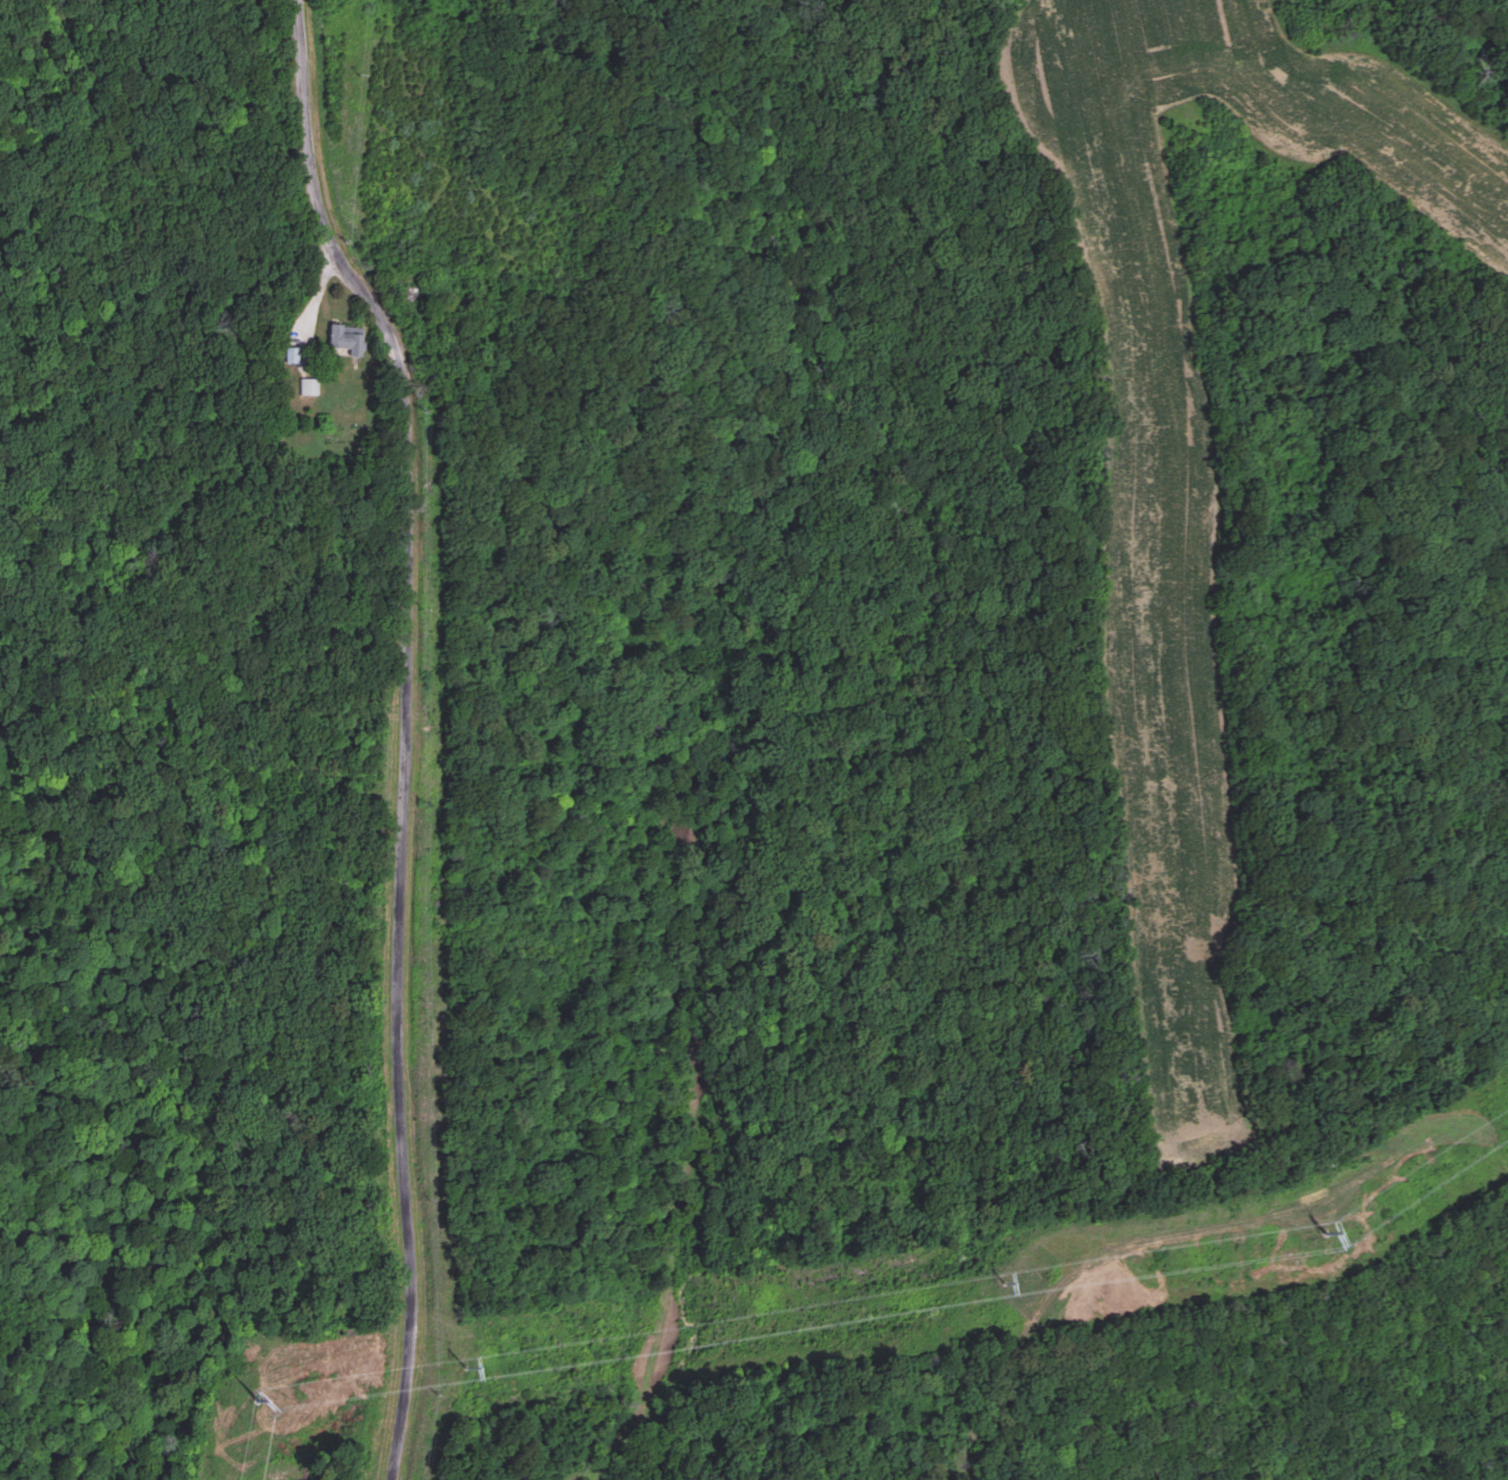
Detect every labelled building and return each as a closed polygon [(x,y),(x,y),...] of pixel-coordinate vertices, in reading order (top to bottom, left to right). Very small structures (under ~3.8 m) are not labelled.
[(414,301),(428,295),(420,277),(406,283),(414,301)] [(347,324),(330,324),(329,347),(350,348),(350,355),(367,355),(367,333),(347,332),(347,324)] [(289,361),(297,361),(297,349),(289,349),(289,361)] [(302,393),(319,393),(319,379),(302,379),(302,393)]
